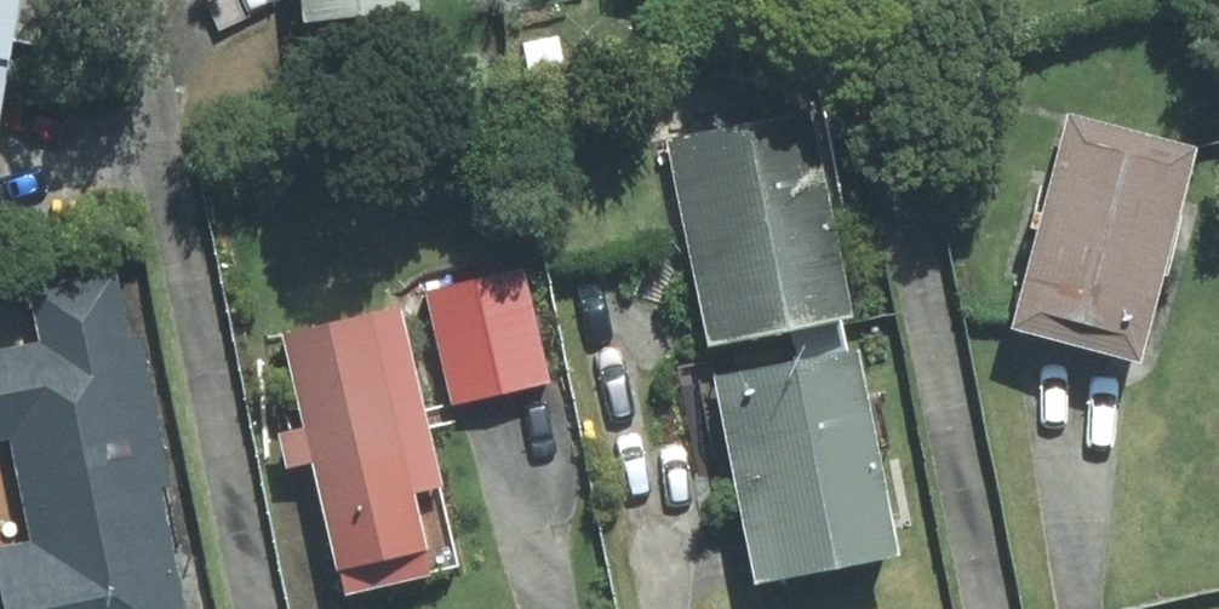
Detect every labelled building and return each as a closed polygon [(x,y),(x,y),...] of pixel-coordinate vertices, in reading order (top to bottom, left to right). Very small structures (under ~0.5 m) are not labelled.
[(12,0),(0,0),(0,54),(12,0)] [(401,13),(400,0),(287,0),(288,18),(401,13)] [(1128,366),(1191,150),(1063,112),(1000,328),(1128,366)] [(701,346),(841,321),(806,118),(666,143),(701,346)] [(546,384),(522,269),(425,291),(450,404),(546,384)] [(154,488),(170,485),(139,336),(128,337),(113,271),(25,289),(35,339),(0,347),(0,440),(5,439),(27,543),(0,549),(0,608),(179,608),(154,488)] [(437,488),(394,306),(272,335),(329,574),(418,554),(405,495),(437,488)] [(888,559),(851,352),(708,376),(744,583),(888,559)]
